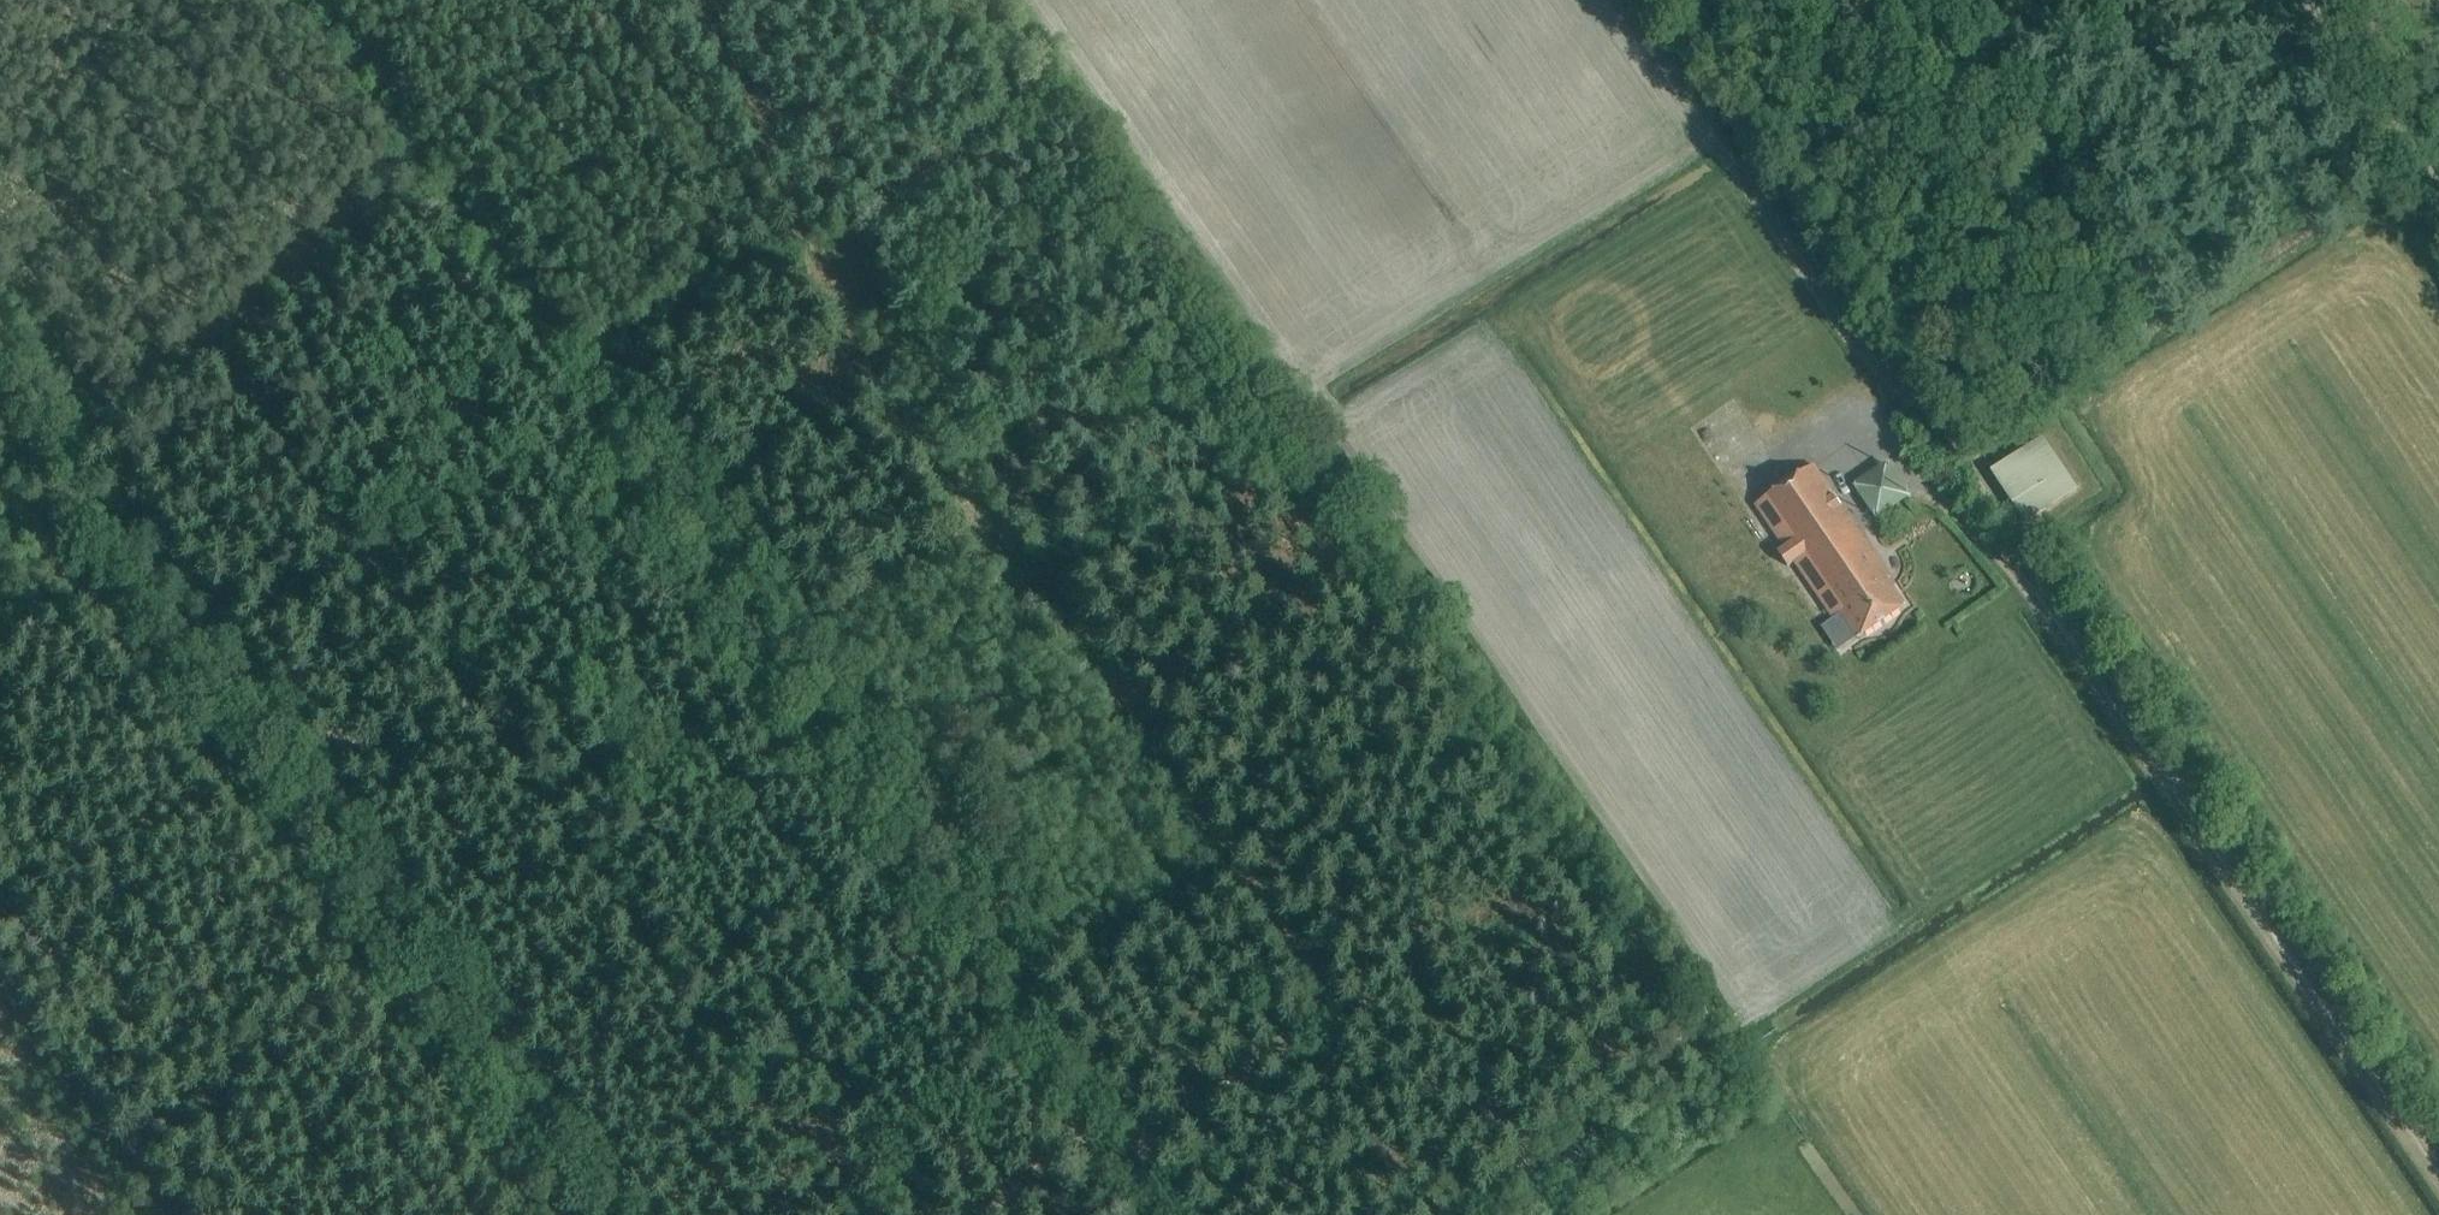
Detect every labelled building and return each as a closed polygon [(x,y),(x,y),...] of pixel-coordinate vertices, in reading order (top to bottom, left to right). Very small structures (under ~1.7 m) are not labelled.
[(2025,526),(2077,491),(2043,439),(1991,474),(2025,526)] [(1876,522),(1910,498),(1887,464),(1853,487),(1876,522)] [(1890,579),(1812,466),(1755,506),(1785,550),(1778,554),(1787,568),(1794,563),(1832,618),(1839,613),(1857,639),(1905,607),(1887,580),(1890,579)]
